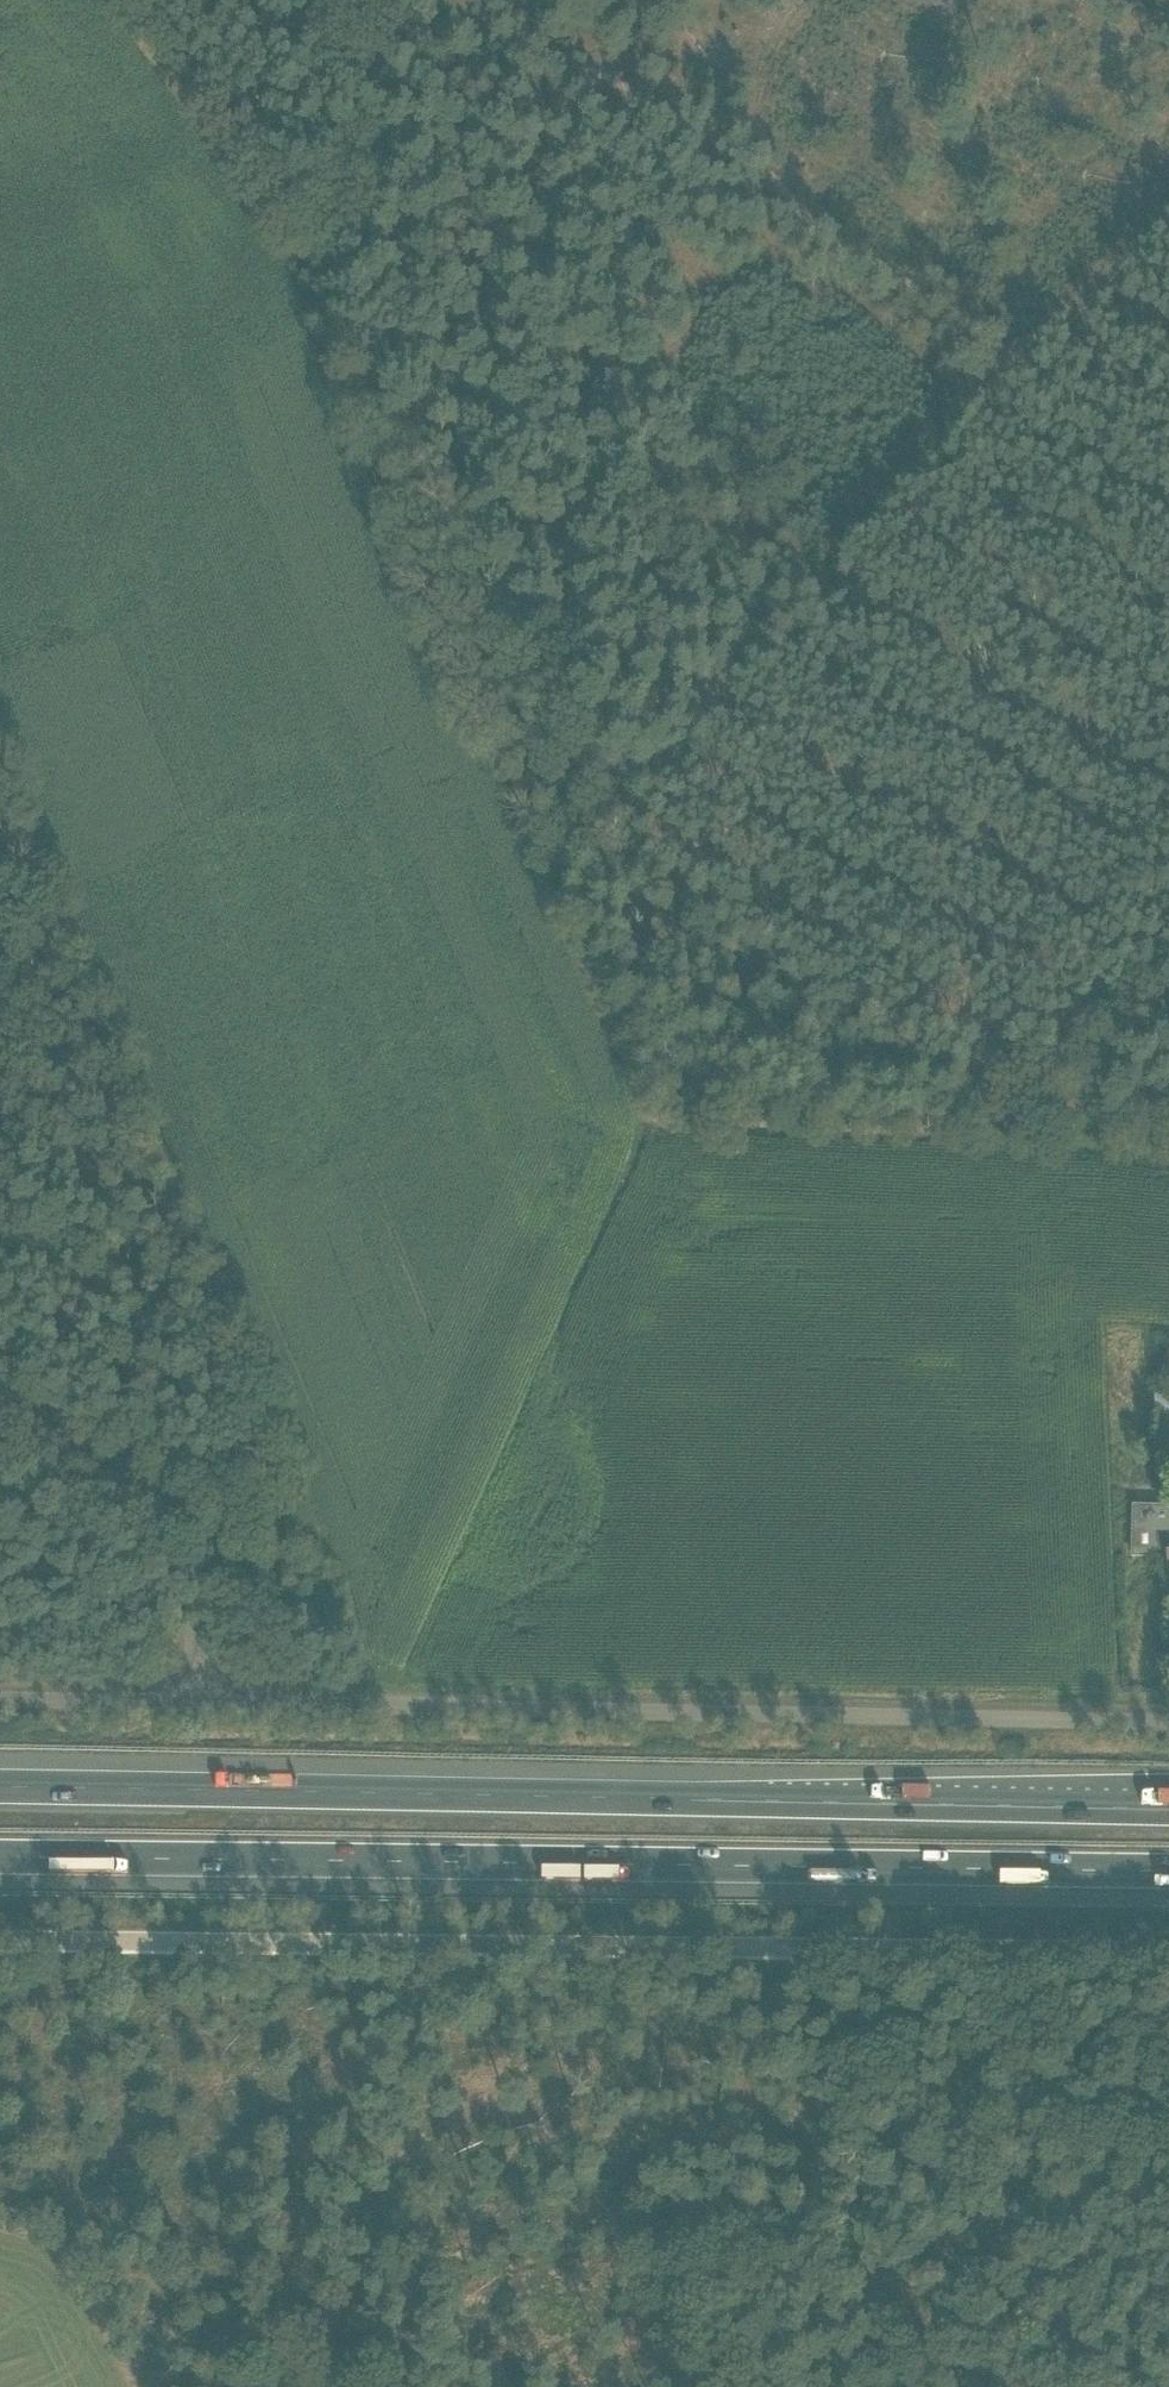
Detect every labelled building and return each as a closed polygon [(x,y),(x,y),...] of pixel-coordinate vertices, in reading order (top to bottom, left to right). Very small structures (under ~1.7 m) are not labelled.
[(1131,1558),(1168,1559),(1168,1574),(1168,1506),(1132,1505),(1131,1558)]
